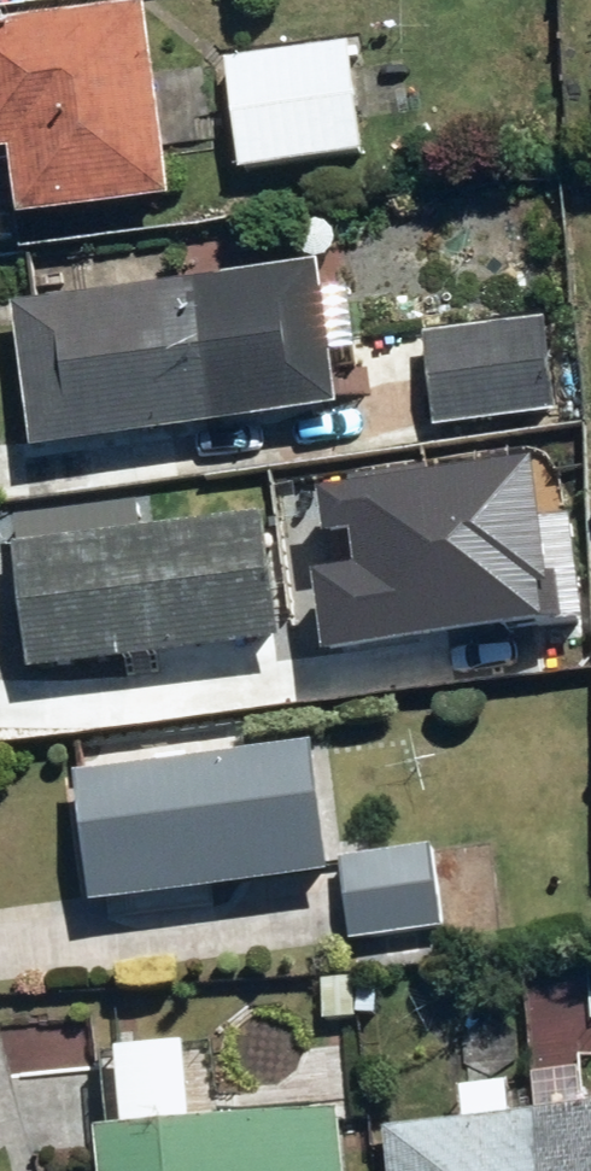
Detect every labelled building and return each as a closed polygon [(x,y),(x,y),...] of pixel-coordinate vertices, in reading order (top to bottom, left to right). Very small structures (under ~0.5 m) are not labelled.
[(0,28),(0,179),(2,179),(8,242),(161,227),(140,14),(0,28)] [(351,52),(219,66),(231,184),(363,171),(351,52)] [(87,269),(91,304),(4,315),(21,462),(326,426),(324,404),(360,400),(341,239),(87,269)] [(540,329),(417,342),(427,442),(550,430),(540,329)] [(259,531),(9,557),(22,680),(272,654),(259,531)] [(387,614),(291,624),(299,705),(395,695),(387,614)] [(305,762),(68,792),(86,924),(322,894),(305,762)] [(428,853),(335,863),(344,947),(438,937),(428,853)] [(117,1146),(74,1151),(77,1170),(338,1170),(333,1121),(190,1138),(181,1058),(108,1066),(117,1146)] [(455,1141),(378,1147),(381,1170),(590,1170),(590,1128),(508,1136),(505,1096),(451,1101),(455,1141)]
